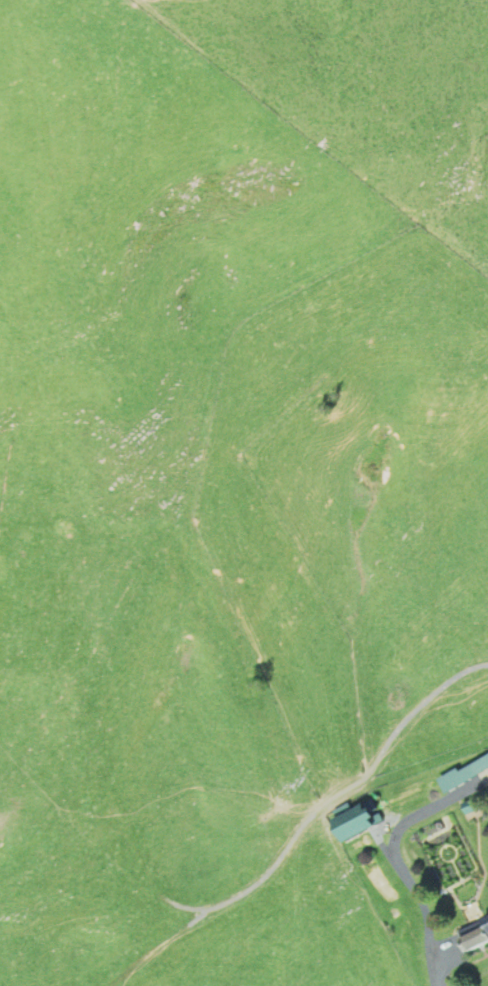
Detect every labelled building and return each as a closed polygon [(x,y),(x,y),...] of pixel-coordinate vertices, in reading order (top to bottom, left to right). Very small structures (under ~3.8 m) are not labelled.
[(438,780),(487,752),(487,768),(445,792),(438,780)] [(338,841),(327,820),(358,804),(369,825),(338,841)] [(456,935),(487,921),(487,942),(464,953),(456,935)]
